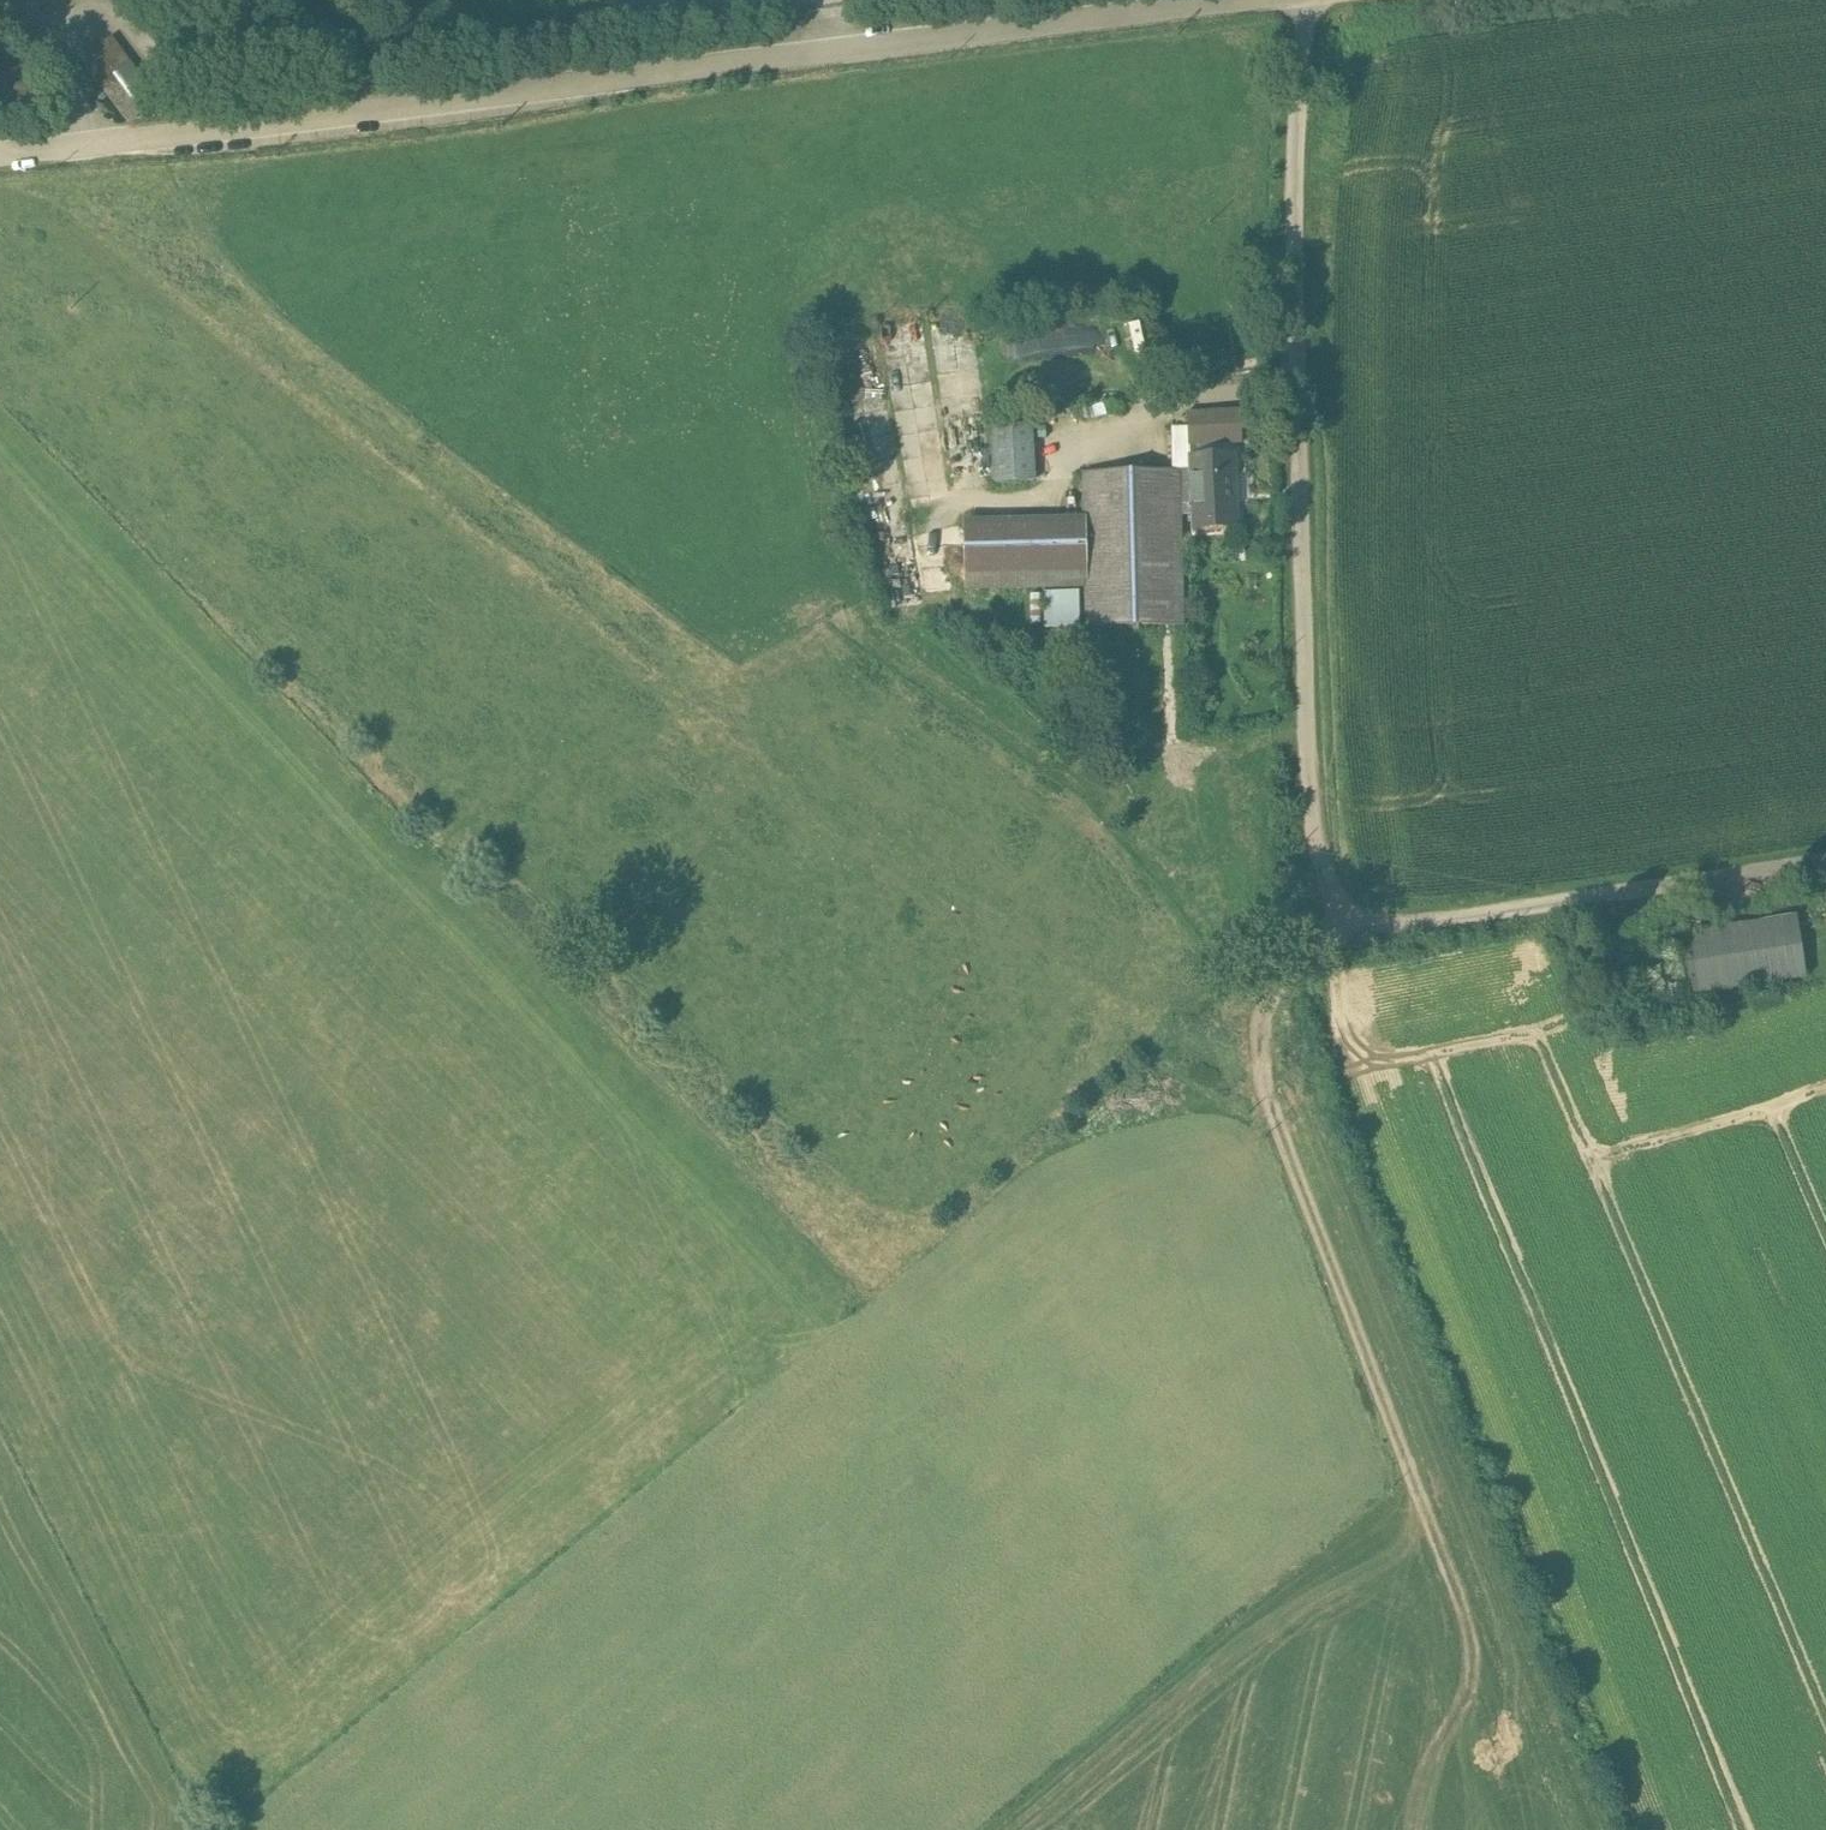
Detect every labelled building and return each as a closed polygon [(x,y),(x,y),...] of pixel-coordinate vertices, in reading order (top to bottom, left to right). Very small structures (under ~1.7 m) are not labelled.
[(588,15),(577,16),(581,45),(592,44),(588,15)] [(110,39),(83,60),(130,121),(136,117),(157,101),(110,39)] [(1050,308),(994,312),(996,350),(1052,346),(1050,308)] [(981,356),(946,360),(951,409),(986,406),(981,356)] [(1250,405),(1191,407),(1192,444),(1251,443),(1250,405)] [(1035,411),(991,413),(994,484),(1038,482),(1035,411)] [(1239,454),(1196,455),(1198,531),(1241,530),(1239,454)] [(1085,513),(963,514),(964,591),(1046,590),(1047,628),(1089,628),(1185,627),(1182,467),(1085,469),(1085,513)] [(1805,916),(1675,932),(1687,1018),(1722,1014),(1719,989),(1813,977),(1805,916)]
